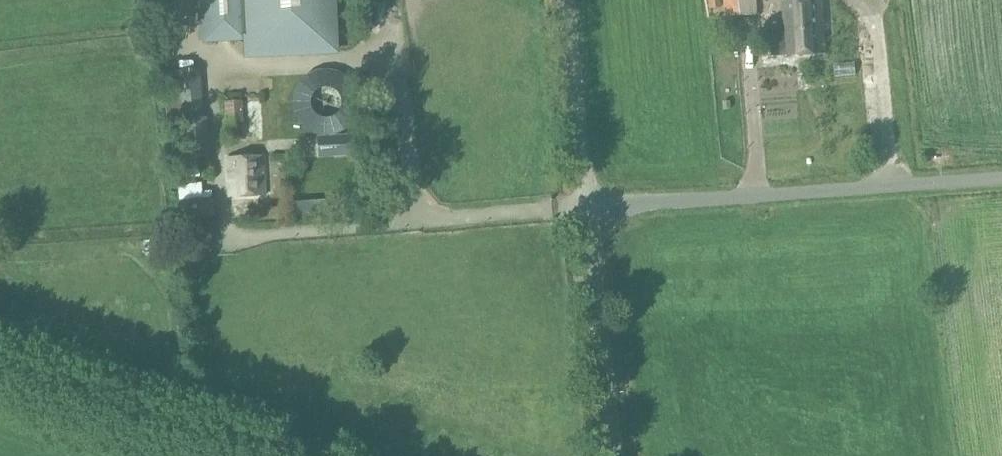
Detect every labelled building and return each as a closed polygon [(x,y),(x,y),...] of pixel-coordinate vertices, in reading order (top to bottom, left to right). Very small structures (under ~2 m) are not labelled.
[(334,0),(199,0),(201,41),(243,39),(244,61),(336,56),(334,0)] [(758,16),(757,0),(723,0),(724,18),(758,16)] [(763,39),(764,57),(826,53),(823,1),(783,3),(784,25),(773,26),(774,38),(763,39)] [(198,68),(168,69),(170,113),(199,112),(198,68)] [(225,138),(243,138),(243,102),(223,102),(225,138)] [(205,153),(203,114),(184,115),(185,153),(205,153)] [(358,135),(334,137),(335,155),(359,154),(358,135)] [(227,159),(228,197),(265,196),(263,157),(227,159)] [(199,182),(175,184),(178,218),(211,215),(209,190),(200,190),(199,182)] [(304,201),(290,202),(290,218),(305,218),(304,201)]
